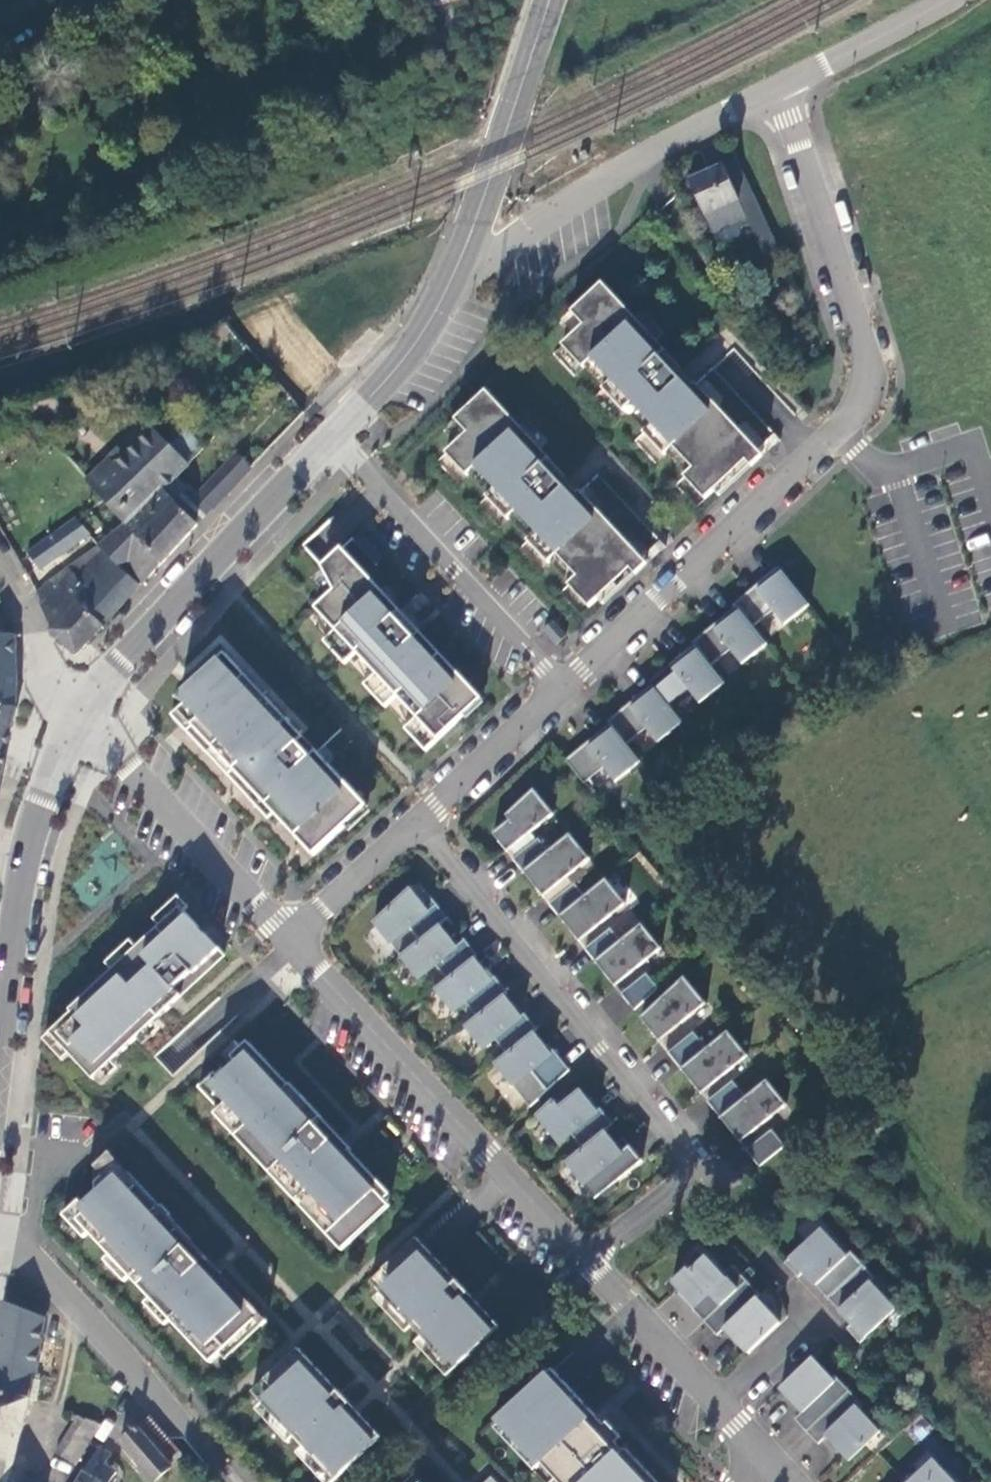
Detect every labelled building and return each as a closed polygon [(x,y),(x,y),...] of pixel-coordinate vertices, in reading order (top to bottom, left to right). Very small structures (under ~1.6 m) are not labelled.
[(764,255),(779,248),(737,155),(719,163),(689,178),(713,231),(746,216),(764,255)] [(694,469),(685,477),(706,500),(747,462),(752,467),(764,456),(697,384),(690,391),(677,376),(684,370),(603,283),(572,313),(584,325),(562,345),(583,368),(592,360),(612,381),(603,389),(625,412),(633,404),(653,425),(644,433),(665,456),(674,448),(694,469)] [(578,577),(569,585),(590,608),(631,570),(637,575),(648,565),(581,492),(574,499),(561,484),(568,478),(488,391),(457,420),(468,433),(446,453),(468,476),(477,467),(496,489),(487,497),(508,520),(517,511),(537,533),(528,541),(549,564),(558,556),(578,577)] [(122,453),(91,485),(121,516),(158,482),(166,489),(189,464),(187,462),(202,445),(186,429),(170,445),(151,426),(122,453)] [(115,445),(84,476),(91,485),(122,453),(115,445)] [(125,522),(161,562),(252,465),(238,452),(201,491),(193,482),(176,500),(166,489),(158,482),(121,516),(125,522)] [(42,568),(63,552),(91,533),(78,516),(28,552),(42,568)] [(104,550),(137,586),(161,562),(125,522),(99,542),(104,550)] [(63,552),(84,572),(104,550),(99,542),(91,533),(63,552)] [(336,630),(324,641),(345,664),(357,652),(376,674),(364,685),(385,707),(397,696),(417,718),(405,729),(426,751),(464,716),(461,712),(478,696),(482,700),(483,699),(421,632),(415,638),(395,617),(401,611),(342,548),(322,567),(335,590),(316,608),(336,630)] [(48,579),(37,591),(52,624),(48,629),(75,653),(104,622),(137,586),(104,550),(84,572),(78,577),(71,571),(57,585),(48,579)] [(779,567),(734,604),(737,607),(753,627),(773,611),(785,626),(810,605),(779,567)] [(743,665),(768,645),(753,627),(737,607),(692,642),(695,646),(711,666),(731,650),(743,665)] [(14,640),(0,639),(0,708),(15,709),(15,685),(14,640)] [(711,666),(695,646),(650,682),(653,685),(669,705),(689,690),(700,704),(726,684),(711,666)] [(304,738),(226,654),(180,696),(186,703),(171,715),(258,808),(264,802),(296,836),(301,832),(318,850),(313,855),(314,856),(368,806),(317,751),(311,757),(298,743),(304,738)] [(669,705),(653,685),(608,721),(611,724),(627,744),(647,729),(658,743),(683,723),(669,705)] [(4,759),(15,709),(0,708),(0,758),(4,759)] [(616,783),(641,762),(627,744),(611,724),(566,760),(584,784),(604,768),(616,783)] [(508,851),(554,814),(534,790),(507,816),(510,820),(494,834),(508,851)] [(549,852),(524,872),(543,896),(590,859),(570,835),(549,852)] [(524,872),(549,852),(539,839),(514,859),(524,872)] [(585,896),(560,917),(580,941),(626,904),(606,879),(585,896)] [(560,917),(585,896),(575,884),(550,904),(560,917)] [(424,904),(411,887),(373,923),(389,943),(390,942),(401,956),(440,924),(448,918),(437,904),(429,911),(424,904)] [(431,898),(424,904),(429,911),(437,904),(431,898)] [(73,1013),(51,1033),(94,1080),(171,1008),(165,1000),(175,991),(180,996),(225,955),(182,908),(71,1011),(73,1013)] [(401,956),(400,957),(418,979),(436,965),(447,980),(475,958),(478,955),(464,938),(456,945),(440,924),(401,956)] [(621,941),(596,961),(616,986),(662,949),(642,924),(621,941)] [(585,949),(596,961),(621,941),(610,929),(585,949)] [(447,980),(435,990),(453,1012),(465,1002),(477,1017),(508,992),(495,976),(492,979),(475,958),(447,980)] [(622,993),(635,1010),(658,988),(647,973),(622,993)] [(706,1004),(685,977),(641,1018),(660,1041),(706,1004)] [(495,1039),(507,1053),(534,1032),(537,1030),(525,1014),(522,1016),(505,995),(477,1017),(465,1027),(483,1049),(495,1039)] [(707,1049),(682,1069),(702,1093),(748,1057),(728,1031),(707,1049)] [(494,1064),(512,1086),(513,1086),(530,1107),(570,1070),(555,1051),(552,1053),(546,1046),(534,1032),(507,1053),(494,1064)] [(669,1052),(682,1069),(707,1049),(694,1032),(669,1052)] [(287,1089),(291,1086),(249,1042),(232,1057),(238,1063),(221,1078),(216,1072),(200,1088),(342,1241),(358,1226),(353,1220),(370,1205),(375,1210),(391,1195),(336,1136),(331,1142),(315,1124),(323,1118),(303,1095),(298,1100),(287,1089)] [(552,1053),(555,1051),(549,1044),(546,1046),(552,1053)] [(746,1098),(721,1118),(741,1142),(787,1105),(767,1080),(746,1098)] [(709,1103),(721,1118),(746,1098),(734,1083),(709,1103)] [(554,1099),(536,1116),(558,1144),(571,1133),(583,1148),(613,1124),(601,1109),(598,1111),(581,1090),(559,1106),(554,1099)] [(747,1150),(760,1166),(786,1146),(773,1129),(747,1150)] [(605,1130),(565,1163),(583,1185),(584,1184),(594,1197),(613,1182),(615,1183),(643,1161),(630,1145),(622,1152),(617,1145),(605,1130)] [(624,1138),(617,1145),(622,1152),(630,1145),(624,1138)] [(260,1317),(190,1242),(192,1240),(170,1216),(166,1220),(158,1211),(162,1207),(129,1173),(127,1174),(118,1164),(63,1215),(84,1238),(89,1233),(211,1363),(260,1317)] [(828,1297),(864,1264),(852,1251),(846,1256),(821,1228),(786,1261),(799,1276),(804,1271),(828,1297)] [(500,1326),(423,1244),(407,1259),(401,1253),(371,1282),(453,1370),(500,1326)] [(688,1267),(671,1282),(694,1306),(692,1308),(704,1320),(747,1280),(733,1265),(723,1274),(706,1255),(690,1270),(688,1267)] [(875,1276),(864,1264),(828,1297),(852,1323),(847,1327),(861,1342),(896,1309),(871,1281),(875,1276)] [(760,1294),(747,1280),(704,1320),(717,1334),(726,1326),(749,1351),(779,1322),(756,1297),(760,1294)] [(0,1318),(0,1387),(28,1393),(46,1314),(4,1296),(0,1318)] [(334,1480),(381,1437),(304,1355),(288,1370),(283,1364),(252,1392),(334,1480)] [(813,1358),(781,1387),(803,1412),(796,1419),(807,1431),(851,1391),(837,1376),(833,1379),(813,1358)] [(500,1419),(536,1457),(528,1464),(535,1471),(542,1464),(557,1480),(555,1481),(657,1481),(627,1449),(625,1451),(617,1444),(623,1439),(608,1423),(605,1426),(553,1370),(500,1419)] [(38,1480),(11,1470),(28,1393),(0,1387),(0,1481),(37,1481),(38,1480)] [(851,1391),(807,1431),(819,1444),(826,1437),(849,1461),(881,1431),(861,1410),(865,1406),(851,1391)] [(97,1425),(79,1414),(57,1451),(74,1464),(97,1425)] [(178,1452),(149,1415),(120,1441),(154,1481),(171,1467),(168,1463),(178,1452)] [(77,1481),(109,1481),(115,1472),(101,1462),(108,1452),(98,1447),(77,1481)] [(906,1481),(907,1481),(956,1481),(929,1452),(914,1466),(918,1470),(906,1481)]
